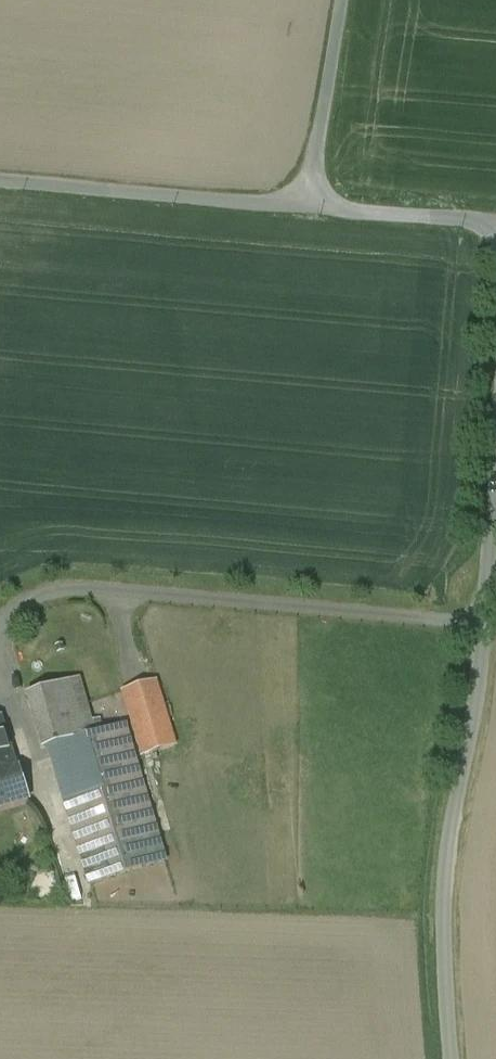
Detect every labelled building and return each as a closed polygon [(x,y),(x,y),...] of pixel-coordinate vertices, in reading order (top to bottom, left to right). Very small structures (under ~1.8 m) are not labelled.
[(80,679),(28,694),(33,714),(85,699),(80,679)] [(174,747),(155,682),(124,691),(143,756),(174,747)] [(85,699),(33,714),(50,746),(95,732),(85,699)] [(0,718),(0,807),(29,799),(20,768),(18,769),(1,717),(0,718)] [(95,732),(50,746),(91,884),(165,862),(134,760),(124,723),(95,732)]
